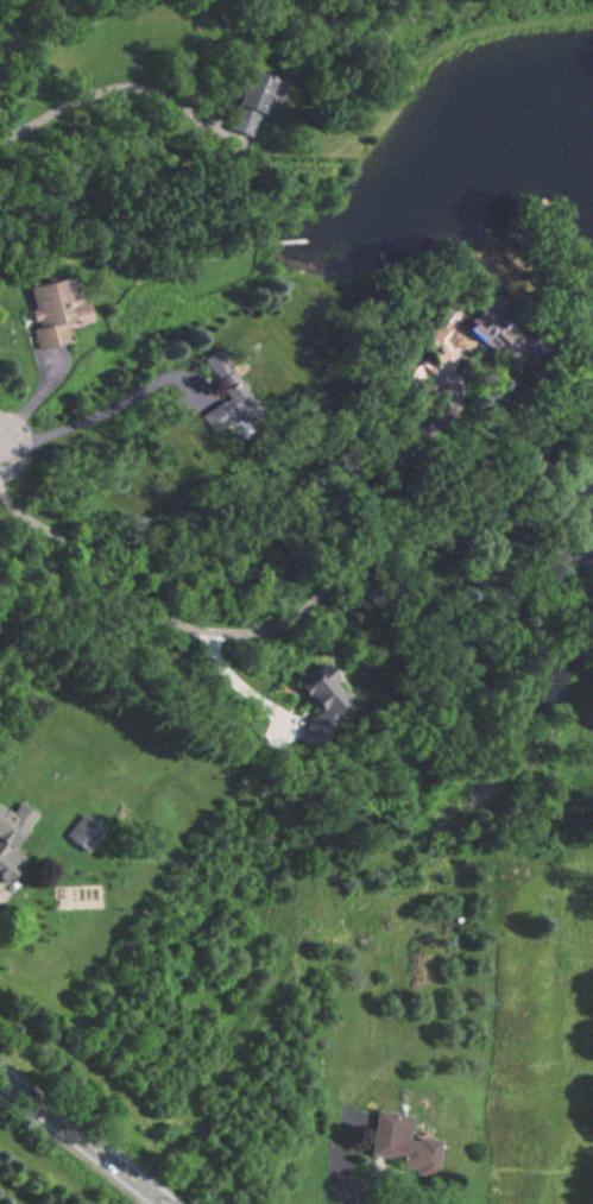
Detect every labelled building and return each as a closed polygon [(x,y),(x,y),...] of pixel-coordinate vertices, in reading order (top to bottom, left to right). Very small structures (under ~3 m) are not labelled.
[(271,80),(246,70),(221,130),(246,140),(271,80)] [(65,345),(62,323),(80,320),(71,276),(23,284),(34,349),(65,345)] [(0,810),(0,884),(2,885),(23,859),(7,847),(23,827),(0,810)] [(84,852),(102,831),(81,812),(62,836),(84,852)] [(368,1160),(436,1167),(439,1139),(408,1136),(410,1115),(373,1110),(368,1160)]
